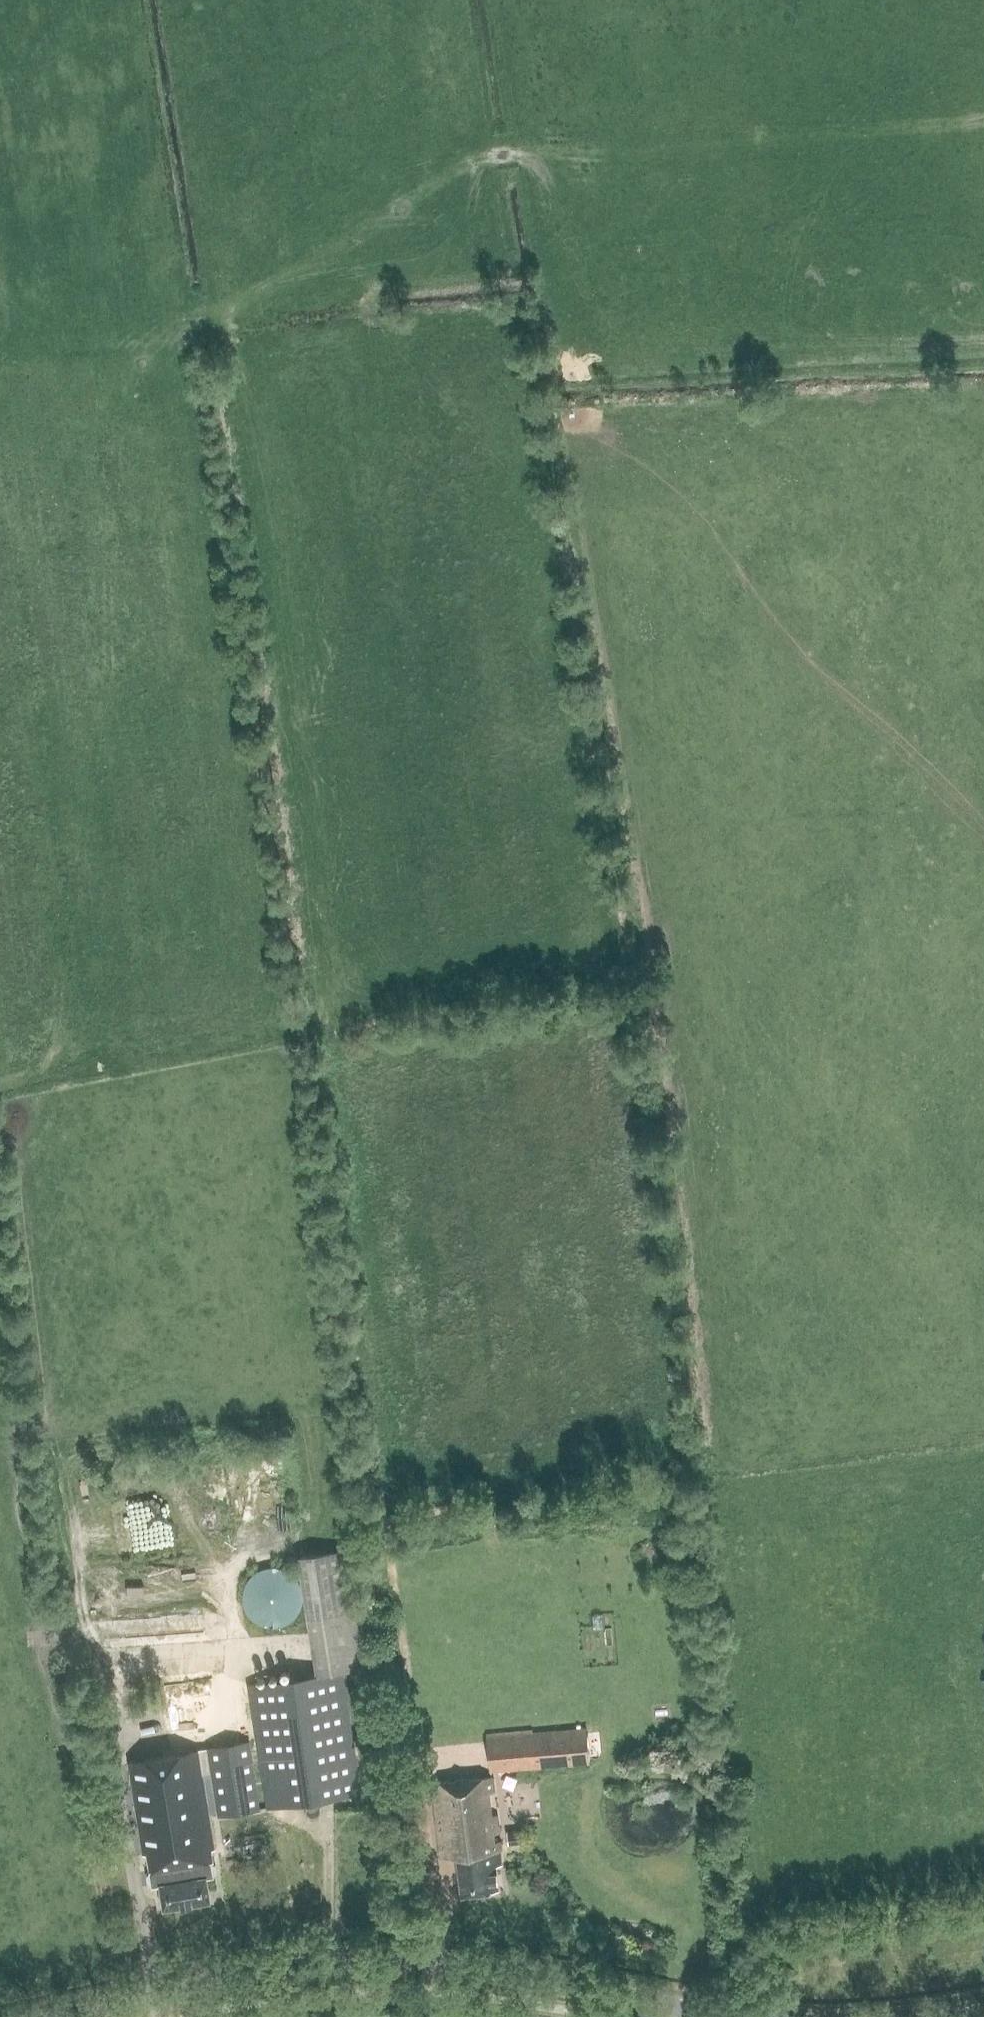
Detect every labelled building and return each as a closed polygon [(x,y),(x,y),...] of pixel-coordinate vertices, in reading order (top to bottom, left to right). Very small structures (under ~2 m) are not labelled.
[(358,1607),(349,1548),(296,1556),(315,1674),(344,1669),(344,1672),(366,1669),(357,1608),(358,1607)] [(242,1592),(241,1597),(242,1601),(242,1605),(244,1609),(246,1613),(248,1616),(251,1619),(255,1622),(259,1624),(263,1625),(267,1626),(271,1626),(275,1626),(279,1625),(283,1624),(287,1622),(290,1619),(293,1616),(296,1613),(298,1609),(300,1605),(300,1601),(301,1597),(300,1592),(300,1588),(298,1584),(296,1580),(293,1577),(290,1574),(287,1571),(283,1569),(279,1568),(275,1567),(271,1567),(267,1567),(263,1568),(259,1569),(255,1571),(251,1574),(248,1577),(246,1580),(244,1584),(242,1588),(242,1592)] [(315,1675),(247,1685),(259,1759),(266,1808),(362,1793),(344,1672),(343,1670),(315,1675)] [(590,1764),(588,1728),(485,1735),(488,1771),(590,1764)] [(208,1750),(129,1762),(143,1855),(147,1855),(150,1871),(150,1872),(146,1875),(147,1882),(152,1884),(152,1887),(160,1886),(164,1909),(210,1902),(206,1878),(214,1877),(214,1874),(217,1871),(216,1864),(213,1863),(212,1851),(214,1851),(208,1812),(218,1811),(219,1817),(260,1810),(250,1743),(208,1750)] [(494,1792),(492,1778),(434,1785),(442,1858),(458,1856),(462,1894),(499,1890),(496,1867),(502,1866),(499,1840),(496,1840),(495,1833),(498,1833),(496,1814),(492,1814),(490,1792),(494,1792)] [(394,1799),(405,1798),(403,1779),(393,1780),(394,1799)] [(523,1844),(521,1830),(506,1832),(508,1845),(523,1844)]
